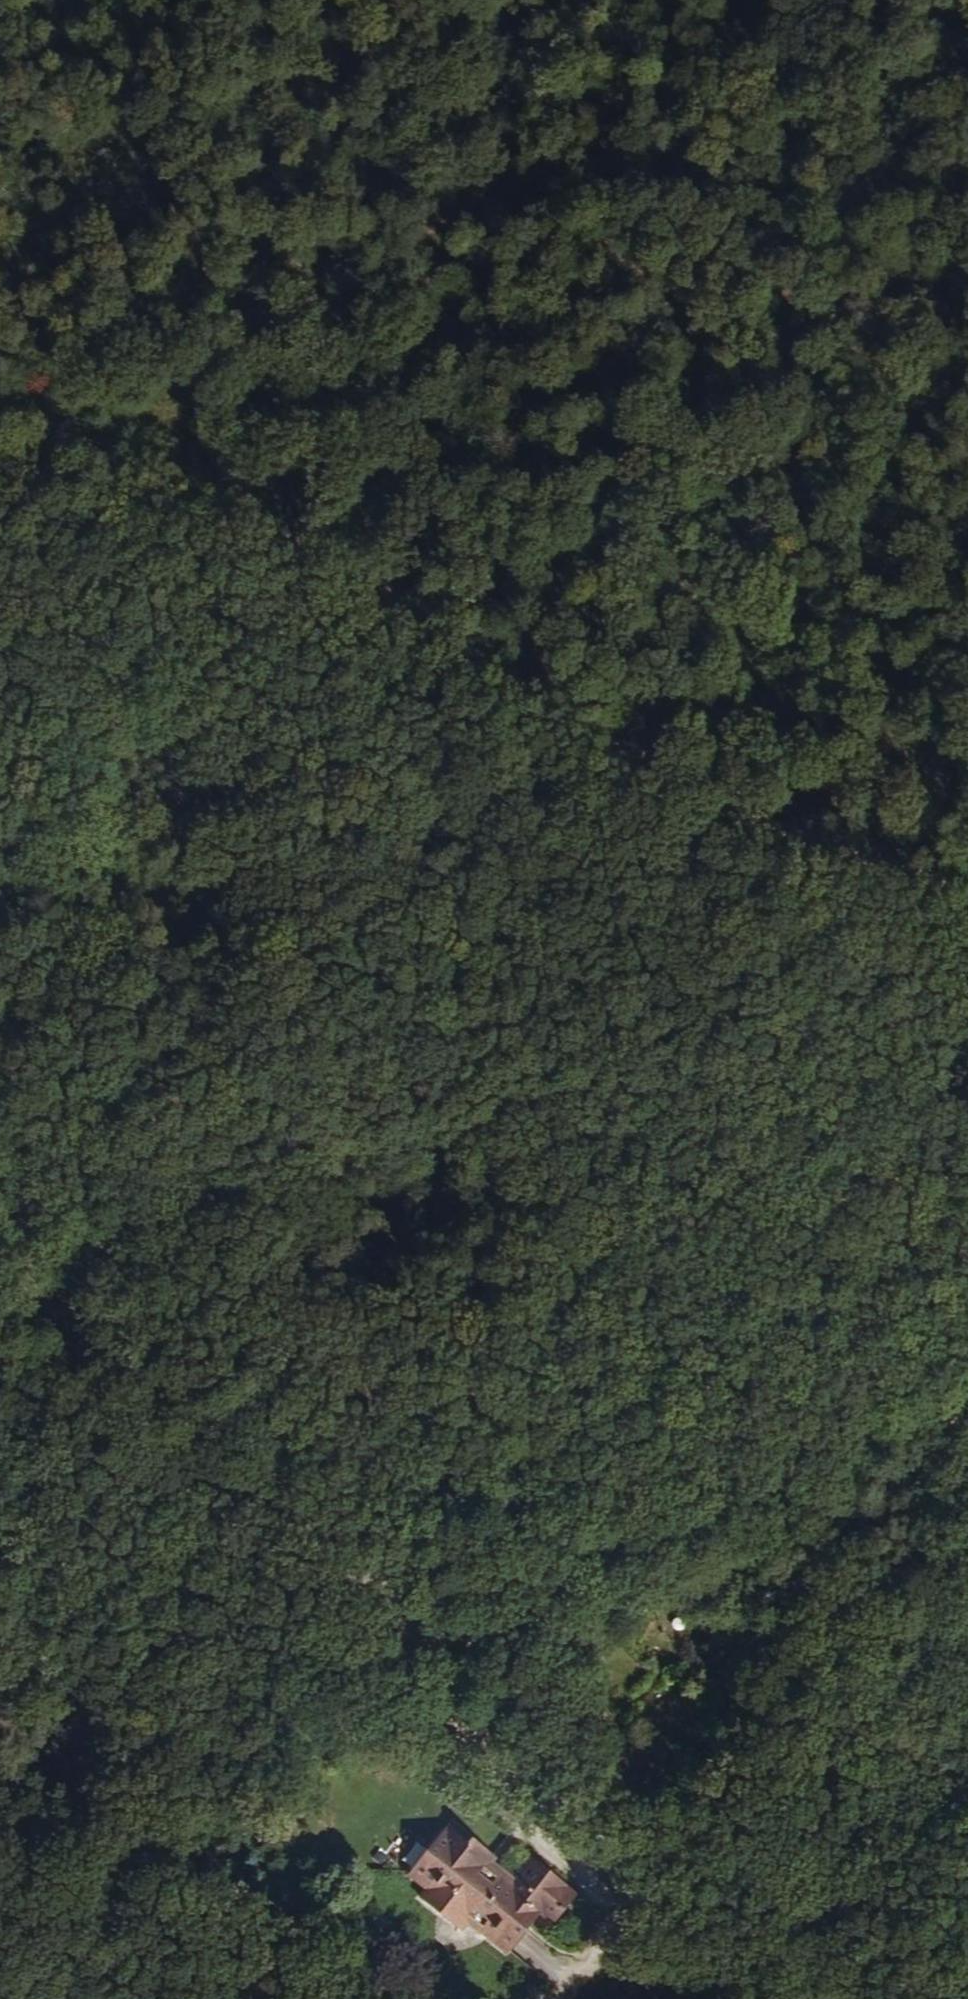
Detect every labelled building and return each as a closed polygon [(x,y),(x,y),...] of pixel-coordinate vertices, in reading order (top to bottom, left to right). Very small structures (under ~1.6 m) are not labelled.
[(513,1881),(481,1850),(481,1842),(447,1807),(434,1821),(429,1820),(392,1855),(405,1869),(395,1879),(438,1924),(449,1913),(500,1967),(539,1928),(556,1944),(584,1916),(533,1863),(513,1881)]
